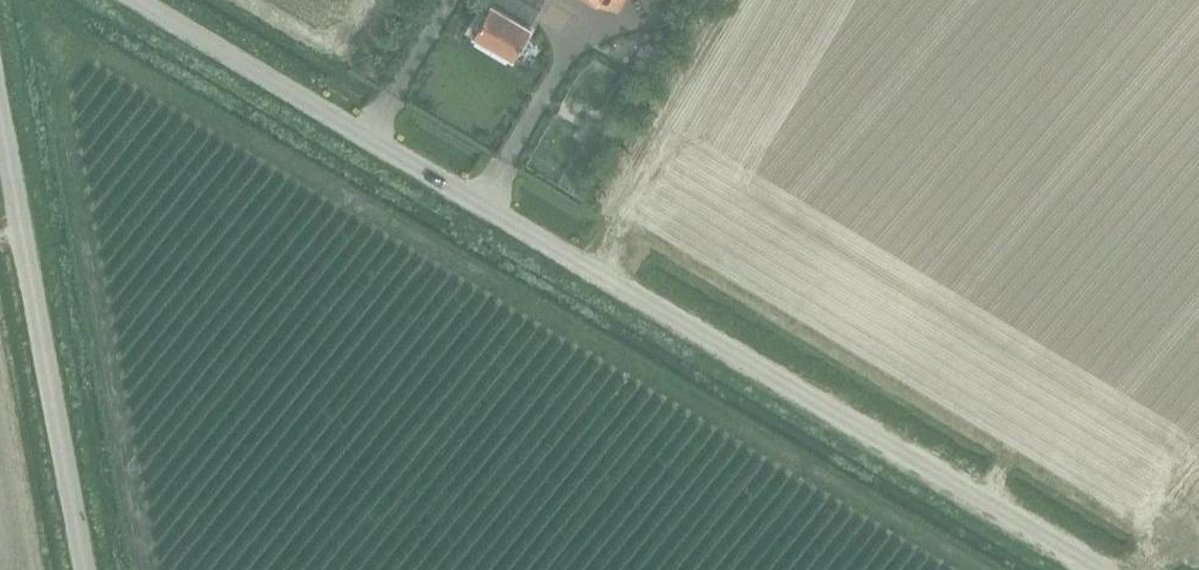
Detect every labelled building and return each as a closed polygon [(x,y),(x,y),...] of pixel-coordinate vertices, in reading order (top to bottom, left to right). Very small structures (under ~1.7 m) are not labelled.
[(493,2),(475,33),(515,56),(544,7),(531,0),(494,0),(493,2)] [(625,0),(605,0),(620,9),(625,0)]
